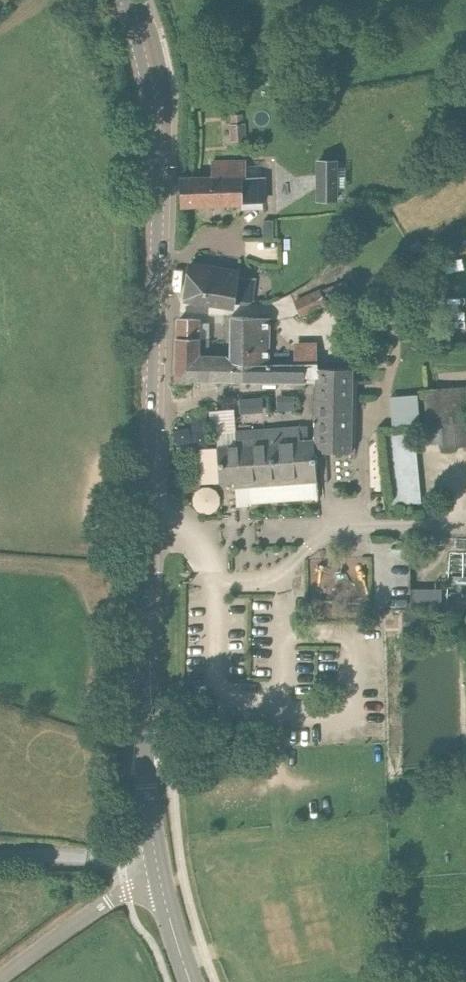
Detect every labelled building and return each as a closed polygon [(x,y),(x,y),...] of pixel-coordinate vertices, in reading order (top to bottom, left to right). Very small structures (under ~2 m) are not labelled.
[(230,124),(231,141),(246,140),(245,123),(243,124),(242,114),(232,115),(233,124),(230,124)] [(181,203),(264,200),(264,178),(244,179),(244,159),(213,161),(213,176),(180,177),(181,203)] [(337,201),(338,161),(317,161),(316,201),(337,201)] [(423,248),(419,240),(408,246),(412,254),(423,248)] [(238,270),(210,267),(190,264),(185,297),(234,304),(234,301),(252,303),(256,279),(238,277),(238,270)] [(345,291),(343,286),(341,282),(294,301),(300,315),(325,304),(324,301),(345,291)] [(231,359),(245,359),(252,359),(252,361),(269,361),(270,317),(251,315),(231,315),(231,359)] [(245,359),(231,359),(207,358),(207,338),(197,338),(197,318),(180,318),(178,380),(245,381),(245,359)] [(409,343),(418,350),(422,343),(413,337),(409,343)] [(360,361),(360,347),(347,348),(347,361),(360,361)] [(252,361),(252,359),(245,359),(245,381),(317,383),(318,368),(317,368),(317,363),(269,361),(252,361)] [(319,368),(318,368),(317,383),(317,440),(316,440),(315,450),(320,450),(351,451),(353,381),(353,370),(319,368)] [(465,446),(465,385),(423,389),(426,426),(437,425),(439,448),(465,446)] [(276,393),(276,409),(293,409),(293,393),(276,393)] [(239,412),(247,412),(246,396),(238,397),(239,412)] [(315,450),(316,440),(307,440),(306,425),(255,430),(235,431),(236,445),(218,447),(220,483),(234,482),(235,486),(237,506),(249,505),(248,503),(318,498),(315,450)] [(396,500),(423,499),(421,433),(394,434),(396,500)] [(414,586),(415,605),(447,603),(446,585),(414,586)] [(407,638),(423,637),(422,610),(402,610),(403,632),(407,632),(407,638)]
